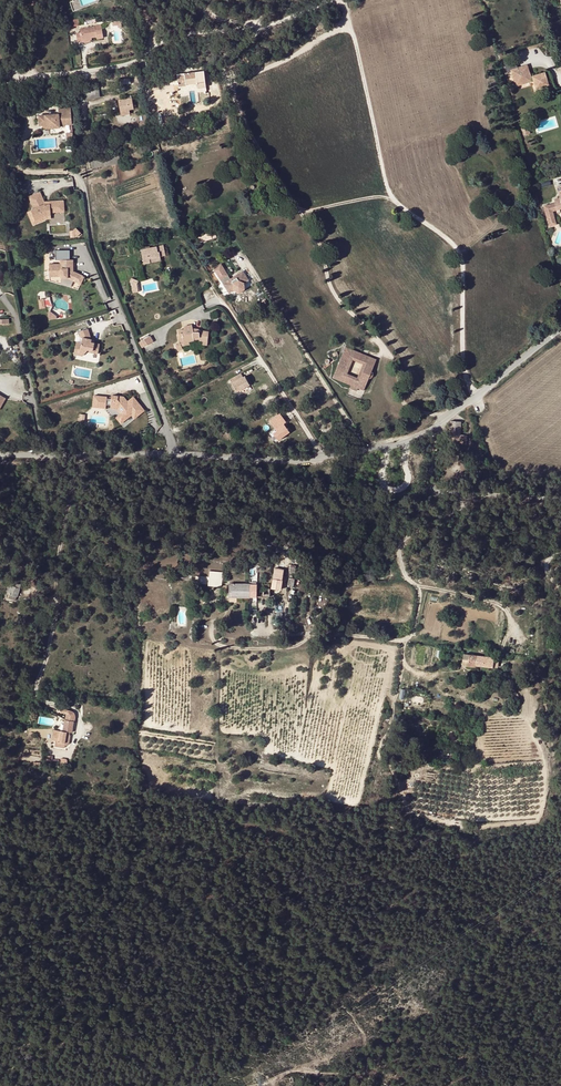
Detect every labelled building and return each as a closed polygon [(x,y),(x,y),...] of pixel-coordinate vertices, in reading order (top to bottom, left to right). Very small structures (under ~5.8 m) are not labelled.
[(76,33),(78,42),(83,41),(82,39),(90,38),(97,37),(95,26),(80,29),(81,32),(76,33)] [(529,80),(527,71),(523,71),(522,69),(517,71),(514,59),(503,62),(507,73),(512,72),(516,86),(533,81),(536,89),(547,86),(544,76),(529,80)] [(185,79),(186,84),(197,83),(198,88),(206,87),(206,86),(204,72),(178,75),(178,80),(185,79)] [(100,93),(99,90),(85,92),(86,99),(100,97),(100,93)] [(134,109),(132,98),(118,101),(121,115),(130,114),(129,110),(134,109)] [(47,126),(60,125),(60,122),(73,122),(72,105),(59,107),(59,111),(39,113),(40,123),(47,122),(47,126)] [(74,136),(73,122),(60,122),(60,125),(61,131),(67,130),(68,136),(74,136)] [(119,157),(102,160),(103,165),(120,162),(119,157)] [(103,167),(103,165),(102,160),(91,162),(92,169),(103,167)] [(65,213),(65,202),(50,202),(50,204),(45,205),(45,202),(41,192),(29,197),(35,209),(31,210),(35,220),(47,215),(52,215),(52,213),(65,213)] [(47,215),(35,220),(31,210),(28,212),(34,225),(47,219),(51,218),(52,215),(47,215)] [(76,232),(73,232),(74,239),(80,239),(84,234),(79,229),(76,232)] [(213,239),(211,232),(199,235),(201,242),(213,239)] [(142,250),(144,264),(161,260),(160,256),(165,255),(164,246),(150,248),(148,249),(142,250)] [(62,260),(62,265),(50,265),(49,276),(62,276),(62,279),(68,278),(81,285),(85,277),(76,273),(74,273),(74,261),(71,261),(72,254),(62,254),(62,260)] [(209,332),(199,331),(199,332),(194,332),(193,328),(193,325),(184,327),(185,330),(178,331),(180,337),(183,336),(184,343),(194,341),(194,340),(200,340),(199,341),(200,341),(208,342),(209,332)] [(75,352),(85,354),(89,350),(94,350),(94,351),(99,350),(100,344),(95,343),(95,345),(92,345),(93,340),(92,340),(88,329),(79,332),(82,338),(83,337),(82,344),(77,343),(75,352)] [(152,342),(150,336),(141,340),(144,345),(152,342)] [(346,348),(334,378),(352,385),(358,388),(363,390),(368,378),(369,378),(370,378),(371,377),(372,376),(373,375),(373,374),(372,373),(372,372),(371,371),(376,360),(367,356),(363,364),(357,378),(347,374),(352,360),(359,363),(363,354),(346,348)] [(243,377),(241,374),(230,380),(237,392),(250,385),(245,376),(243,377)] [(135,419),(146,410),(134,396),(128,400),(124,395),(112,394),(112,398),(107,398),(107,396),(94,395),(93,407),(106,408),(107,404),(111,404),(111,408),(117,409),(121,413),(116,417),(121,424),(132,415),(135,419)] [(281,439),(289,433),(283,425),(285,423),(279,414),(269,422),(274,429),(276,432),(272,434),(277,441),(281,439)] [(461,435),(461,422),(451,421),(450,444),(457,444),(457,441),(461,441),(461,442),(459,442),(459,444),(460,444),(461,444),(466,445),(466,441),(467,435),(461,435)] [(276,432),(274,429),(267,434),(274,445),(281,439),(277,441),(272,434),(276,432)] [(43,575),(38,571),(34,577),(39,581),(43,575)] [(173,576),(191,581),(191,576),(175,571),(173,576)] [(192,576),(191,576),(191,581),(196,581),(195,583),(208,584),(208,585),(222,587),(223,578),(222,578),(222,572),(209,571),(209,577),(192,576)] [(277,580),(278,576),(273,575),(272,588),(280,589),(282,580),(277,580)] [(17,584),(16,587),(11,586),(8,598),(16,601),(21,585),(17,584)] [(250,590),(250,584),(229,584),(229,597),(250,597),(250,590)] [(476,665),(483,666),(484,657),(464,654),(463,665),(476,667),(476,665)] [(67,732),(70,732),(73,732),(74,722),(64,720),(63,731),(60,731),(59,742),(56,742),(55,747),(64,748),(65,743),(67,732)]
